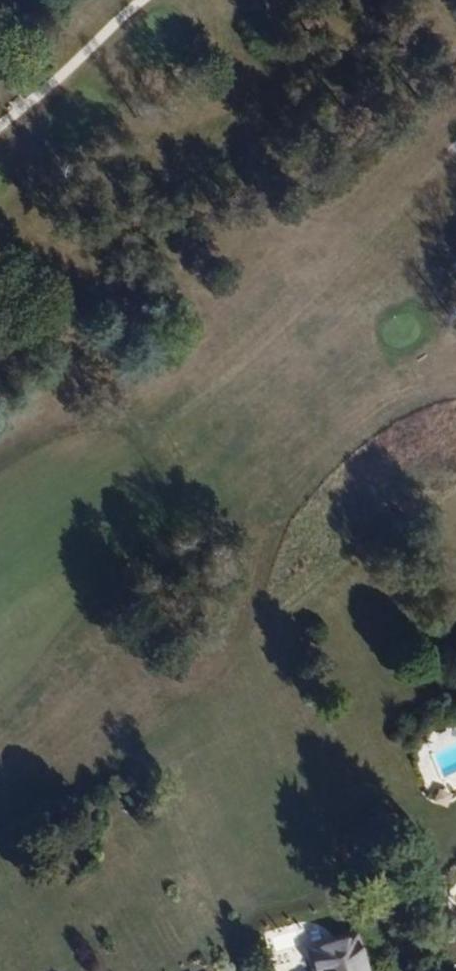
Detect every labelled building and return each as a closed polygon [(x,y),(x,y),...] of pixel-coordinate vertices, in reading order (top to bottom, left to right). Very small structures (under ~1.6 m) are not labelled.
[(361,934),(312,947),(317,970),(371,970),(361,934)]
